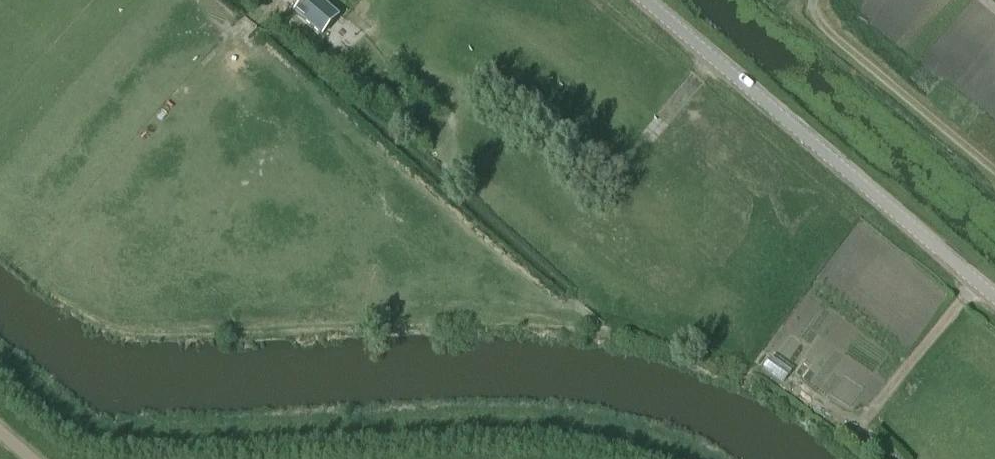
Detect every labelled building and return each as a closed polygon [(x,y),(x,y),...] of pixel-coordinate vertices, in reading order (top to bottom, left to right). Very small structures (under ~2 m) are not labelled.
[(296,11),(322,37),(339,17),(319,0),(307,0),(296,11)]
